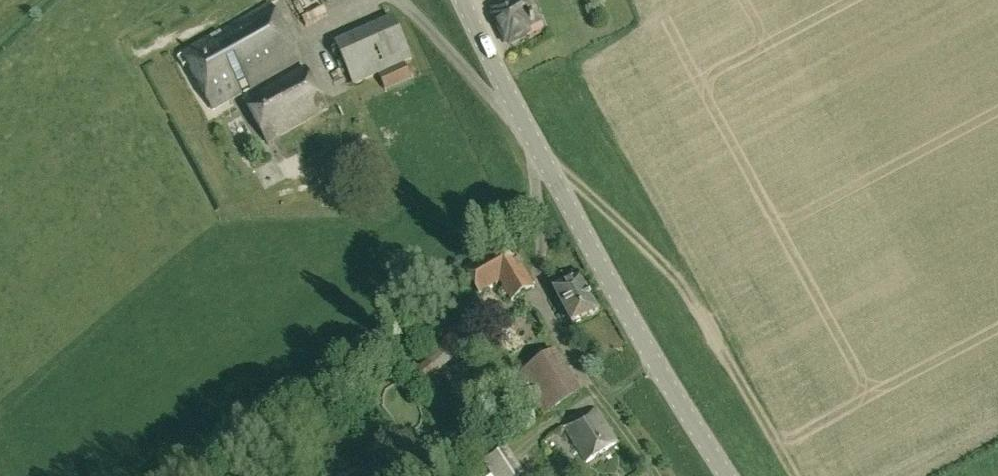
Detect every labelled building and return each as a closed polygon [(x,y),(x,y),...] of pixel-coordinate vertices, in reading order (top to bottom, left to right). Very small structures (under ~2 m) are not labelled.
[(512,4),(495,12),(500,23),(498,24),(503,35),(506,34),(511,44),(528,36),(526,32),(540,25),(528,1),(514,8),(512,4)] [(305,69),(253,98),(248,90),(301,61),(271,7),(183,56),(213,110),(238,96),(264,144),(327,110),(305,69)] [(411,59),(394,19),(336,44),(353,84),(378,74),(385,91),(411,79),(404,62),(411,59)] [(510,245),(466,271),(481,295),(501,282),(513,302),(536,288),(510,245)] [(574,325),(600,311),(582,277),(569,284),(563,273),(550,281),(563,306),(569,317),(574,325)] [(496,301),(480,316),(492,328),(507,314),(496,301)] [(564,319),(569,317),(563,306),(558,309),(564,319)] [(542,414),(576,392),(549,348),(514,370),(542,414)] [(588,463),(616,446),(594,412),(567,429),(588,463)] [(484,464),(492,475),(525,475),(508,449),(484,464)]
